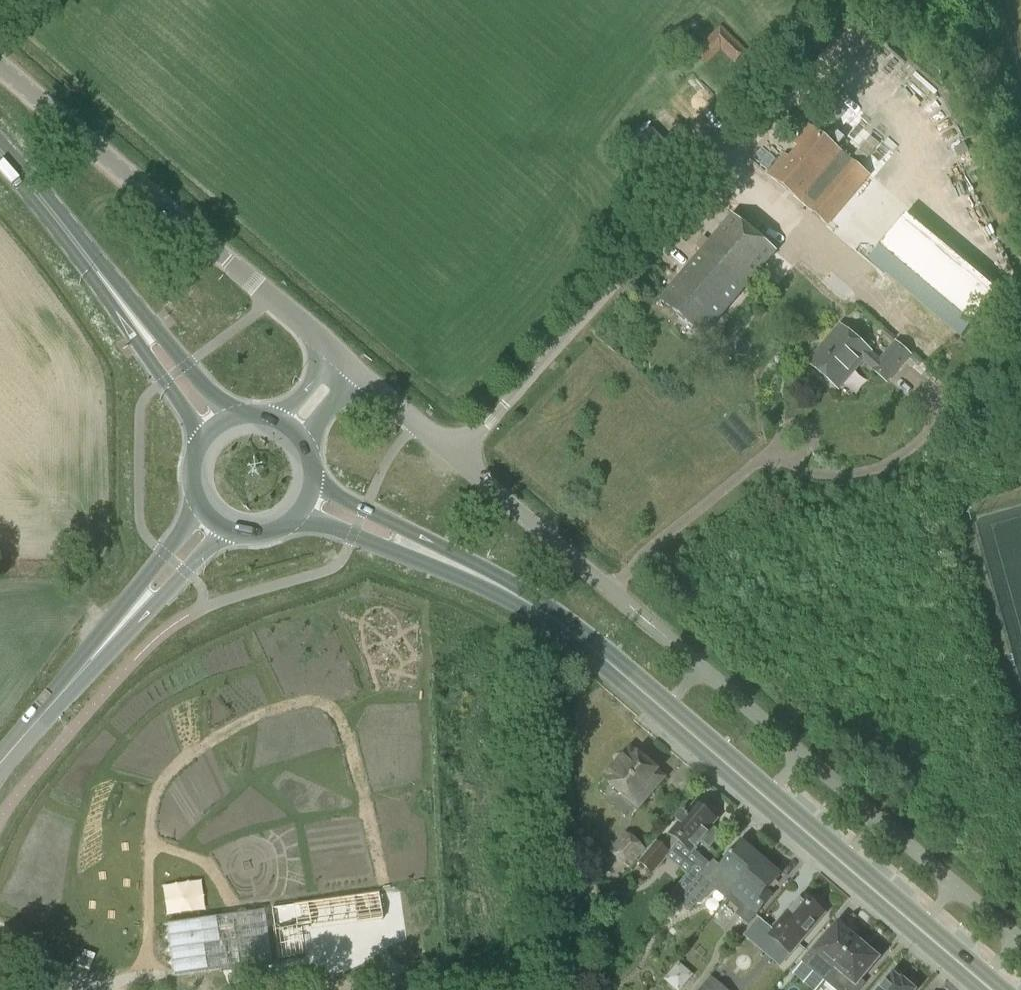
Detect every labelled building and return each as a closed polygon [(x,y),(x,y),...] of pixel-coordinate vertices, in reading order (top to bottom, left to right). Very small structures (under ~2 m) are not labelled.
[(695,53),(708,66),(721,52),(735,65),(747,52),(721,26),(695,53)] [(687,100),(703,114),(718,97),(702,83),(687,100)] [(794,145),(798,148),(789,159),(785,155),(766,175),(829,227),(871,178),(809,126),(794,145)] [(733,217),(662,302),(705,338),(776,253),(733,217)] [(902,225),(872,262),(965,339),(996,301),(902,225)] [(826,353),(822,350),(809,366),(835,388),(852,368),(855,371),(862,363),(888,384),(912,356),(895,342),(878,361),(843,332),(826,353)] [(658,773),(638,756),(638,757),(630,751),(605,780),(639,809),(664,780),(657,774),(658,773)] [(688,876),(697,883),(712,865),(711,865),(710,866),(695,853),(703,842),(711,848),(721,836),(711,828),(716,821),(713,819),(716,816),(704,806),(701,809),(697,806),(688,817),(683,813),(676,821),(681,825),(671,837),(663,846),(658,841),(639,865),(653,876),(667,859),(688,876)] [(609,851),(631,869),(648,849),(626,831),(609,851)] [(729,898),(727,900),(728,900),(761,860),(743,844),(722,868),(721,869),(719,872),(712,865),(697,883),(680,902),(690,911),(696,904),(701,904),(712,892),(712,886),(714,884),(729,898)] [(761,860),(728,900),(727,902),(738,911),(735,914),(749,927),(770,903),(763,898),(781,877),(761,860)] [(680,902),(697,883),(688,876),(672,895),(680,902)] [(768,935),(791,955),(825,915),(804,897),(792,912),(790,910),(768,935)] [(166,924),(174,975),(271,962),(264,910),(166,924)] [(756,944),(766,936),(756,925),(746,934),(756,944)] [(824,982),(825,983),(858,943),(839,927),(817,953),(800,973),(809,981),(826,960),(836,969),(824,982)] [(825,983),(834,989),(862,989),(866,985),(862,981),(879,961),(858,943),(825,983)] [(677,963),(669,982),(685,989),(693,971),(677,963)] [(711,977),(700,989),(726,989),(711,977)] [(903,982),(902,983),(894,977),(883,989),(913,989),(903,982)]
